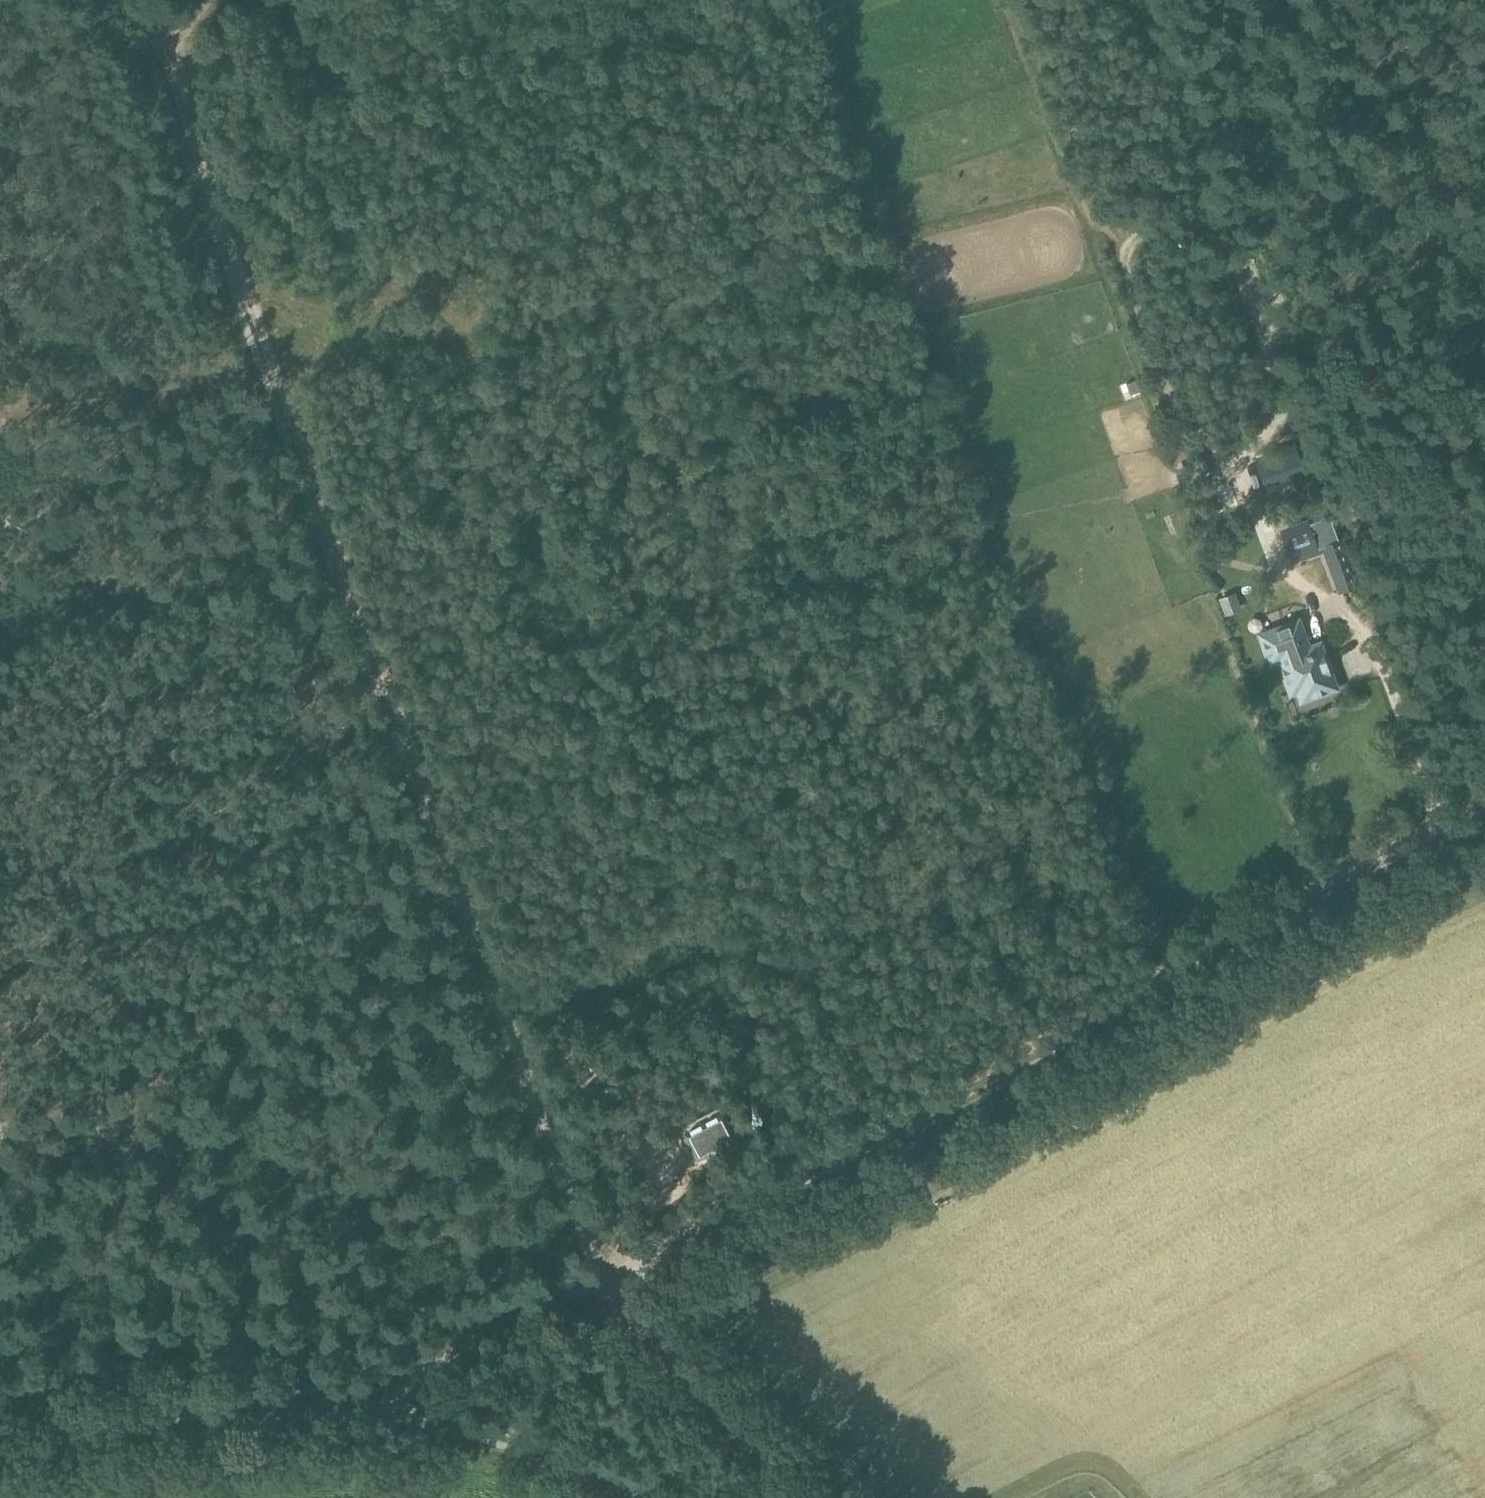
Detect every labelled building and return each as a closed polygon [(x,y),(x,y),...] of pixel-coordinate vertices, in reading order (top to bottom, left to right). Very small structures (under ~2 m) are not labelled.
[(1265,483),(1302,470),(1297,454),(1260,466),(1265,483)] [(1339,594),(1356,588),(1357,588),(1356,587),(1331,517),(1321,520),(1311,524),(1309,518),(1281,528),(1293,563),(1324,552),(1339,594)] [(1225,615),(1241,608),(1235,592),(1218,598),(1225,615)] [(1260,632),(1270,660),(1279,657),(1285,676),(1291,673),(1297,688),(1312,683),(1315,693),(1335,686),(1328,667),(1330,666),(1327,656),(1324,657),(1319,642),(1294,650),(1285,623),(1260,632)] [(722,1118),(689,1134),(701,1158),(734,1142),(722,1118)]
